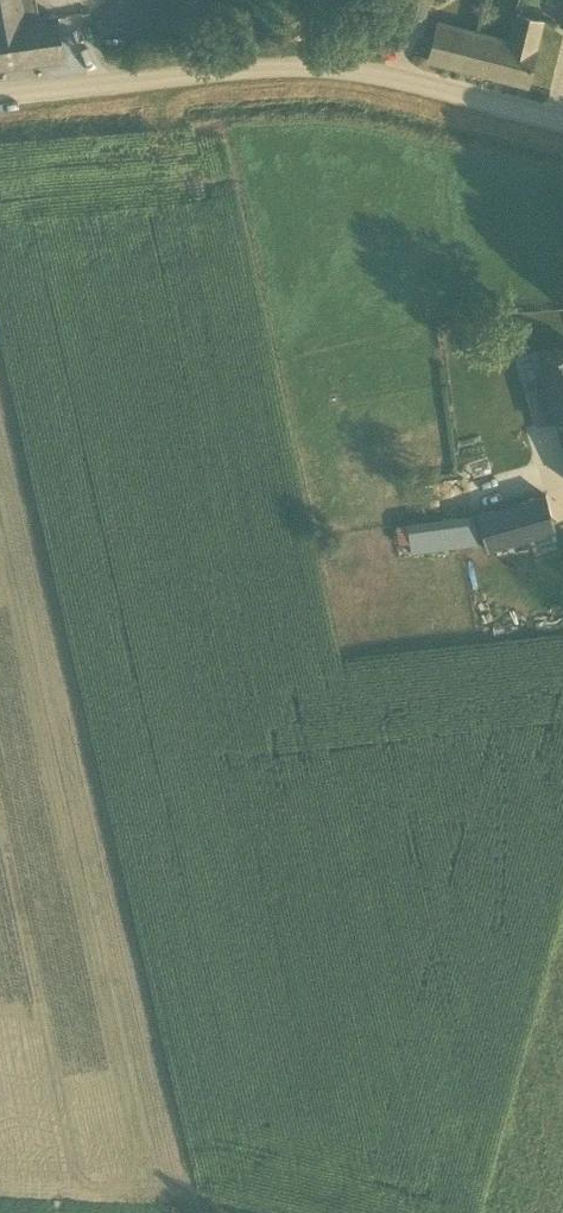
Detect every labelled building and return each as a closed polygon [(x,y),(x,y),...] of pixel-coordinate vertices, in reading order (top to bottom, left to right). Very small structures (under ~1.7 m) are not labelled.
[(24,0),(0,0),(0,67),(64,58),(60,14),(43,16),(28,19),(24,0)] [(429,0),(409,0),(406,13),(425,18),(429,0)] [(528,85),(545,19),(516,12),(509,37),(489,32),(479,72),(528,85)] [(479,72),(489,32),(439,19),(429,59),(479,72)] [(549,351),(562,405),(562,347),(549,351)] [(543,495),(478,513),(488,548),(537,534),(553,530),(543,495)] [(407,524),(397,525),(400,544),(410,542),(407,524)]
